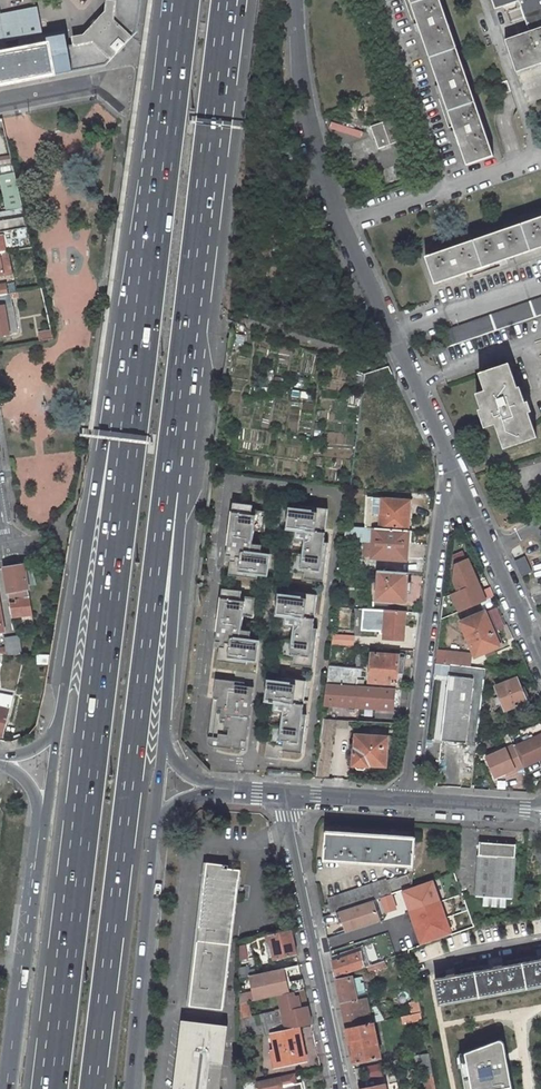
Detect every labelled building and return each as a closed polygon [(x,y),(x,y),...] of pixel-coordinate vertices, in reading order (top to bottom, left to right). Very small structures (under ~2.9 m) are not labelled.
[(124,45),(137,32),(141,0),(108,0),(106,13),(86,35),(93,41),(75,44),(68,46),(66,34),(48,37),(50,43),(42,45),(0,53),(0,85),(106,64),(119,51),(115,47),(120,42),(124,45)] [(440,0),(410,0),(467,165),(494,156),(440,0)] [(495,9),(519,1),(529,31),(505,40),(517,72),(540,64),(540,0),(492,0),(495,9)] [(93,41),(86,35),(74,37),(75,44),(93,41)] [(124,45),(120,42),(115,47),(119,51),(124,45)] [(507,80),(496,84),(500,95),(512,91),(507,80)] [(2,118),(4,124),(5,129),(15,127),(13,116),(2,118)] [(402,140),(394,118),(371,126),(379,149),(402,140)] [(7,210),(23,208),(14,167),(0,169),(1,175),(0,175),(7,210)] [(0,211),(0,253),(7,252),(33,248),(23,208),(7,210),(0,211)] [(426,257),(435,284),(540,247),(540,217),(426,257)] [(0,253),(0,256),(3,275),(11,274),(7,252),(0,253)] [(0,295),(0,335),(17,332),(11,298),(19,297),(18,292),(16,292),(11,293),(8,294),(0,295)] [(448,347),(540,315),(540,298),(443,331),(448,347)] [(52,330),(39,332),(40,341),(54,338),(52,330)] [(517,388),(509,363),(479,374),(485,391),(477,394),(488,427),(496,424),(504,449),(537,437),(520,387),(517,388)] [(396,382),(392,374),(385,377),(387,383),(388,385),(396,382)] [(375,528),(408,530),(409,512),(407,512),(408,501),(368,498),(366,528),(375,528)] [(249,755),(281,517),(252,513),(221,751),(249,755)] [(284,581),(318,584),(326,521),(292,517),(284,581)] [(346,526),(344,540),(374,542),(375,528),(366,528),(346,526)] [(408,530),(375,528),(374,542),(373,557),(406,559),(408,530)] [(25,565),(4,568),(9,593),(21,590),(22,594),(22,600),(16,600),(17,602),(11,603),(13,618),(33,615),(28,586),(26,571),(25,565)] [(34,569),(26,571),(28,586),(36,585),(34,569)] [(408,572),(378,570),(376,600),(406,603),(408,572)] [(272,663),(308,667),(318,602),(280,598),(272,663)] [(403,641),(405,611),(385,609),(383,640),(403,641)] [(489,610),(484,612),(492,631),(497,629),(489,610)] [(484,612),(461,622),(475,656),(484,652),(494,648),(499,646),(496,641),(501,639),(497,629),(492,631),(484,612)] [(353,645),(354,636),(337,635),(336,644),(353,645)] [(6,648),(7,654),(22,654),(19,636),(5,639),(6,648)] [(496,652),(494,648),(484,652),(486,656),(496,652)] [(399,655),(372,653),(369,682),(397,684),(397,682),(399,655)] [(477,744),(486,669),(450,665),(442,740),(477,744)] [(329,666),(327,684),(357,686),(357,680),(360,680),(362,669),(329,666)] [(262,757),(298,760),(307,682),(271,678),(262,757)] [(521,688),(517,678),(496,686),(505,710),(529,700),(524,686),(521,688)] [(399,709),(402,689),(357,686),(327,684),(315,778),(328,779),(333,735),(328,735),(329,724),(334,725),(336,705),(399,709)] [(0,695),(0,708),(9,710),(12,697),(0,695)] [(3,736),(9,710),(0,708),(0,736),(3,736)] [(514,746),(523,766),(540,758),(540,722),(519,730),(524,742),(514,746)] [(388,737),(356,735),(355,749),(354,749),(353,765),(354,765),(354,766),(357,769),(364,769),(367,767),(367,766),(369,766),(369,765),(378,766),(379,756),(386,756),(388,737)] [(513,745),(486,757),(495,777),(514,769),(515,771),(524,767),(523,766),(514,746),(513,745)] [(386,756),(379,756),(378,766),(386,766),(386,756)] [(324,859),(414,865),(415,837),(326,831),(324,859)] [(480,842),(476,896),(483,897),(483,905),(505,907),(506,898),(512,899),(516,845),(480,842)] [(213,886),(204,885),(190,1000),(224,1004),(238,880),(239,880),(241,870),(228,868),(228,865),(223,864),(222,867),(215,867),(213,886)] [(215,867),(206,866),(204,885),(213,886),(215,867)] [(328,898),(332,914),(336,912),(343,910),(372,900),(376,899),(409,888),(410,874),(387,881),(387,879),(328,898)] [(463,894),(449,898),(456,921),(470,917),(463,894)] [(343,910),(336,912),(340,923),(342,922),(345,921),(348,932),(383,920),(379,910),(375,911),(372,900),(343,910)] [(382,923),(388,938),(396,935),(390,920),(382,923)] [(270,938),(274,959),(297,954),(292,930),(269,935),(266,936),(266,939),(270,938)] [(375,947),(373,943),(332,957),(332,961),(375,947)] [(375,947),(332,961),(336,977),(379,961),(375,947)] [(256,956),(239,960),(240,977),(250,975),(260,973),(256,956)] [(540,985),(540,959),(503,967),(502,965),(495,967),(495,968),(455,975),(455,974),(447,976),(447,977),(435,979),(440,1004),(540,985)] [(240,993),(240,1003),(255,1000),(271,996),(289,992),(304,989),(302,979),(290,981),(287,982),(284,968),(260,973),(250,975),(253,990),(240,993)] [(362,976),(350,979),(354,996),(366,993),(364,982),(361,983),(360,980),(363,979),(362,976)] [(350,977),(336,980),(341,1002),(355,999),(354,996),(350,979),(350,977)] [(275,1012),(241,1018),(241,1038),(272,1032),(298,1027),(312,1024),(304,989),(289,992),(271,996),(273,1006),(278,1005),(277,999),(280,998),(282,1009),(275,1011),(275,1012)] [(355,999),(341,1002),(346,1028),(371,1023),(373,1022),(371,1022),(366,997),(355,999)] [(421,1012),(401,1016),(402,1023),(422,1019),(421,1012)] [(184,1021),(175,1088),(219,1088),(226,1027),(184,1021)] [(371,1023),(346,1028),(354,1063),(381,1057),(373,1022),(371,1023)] [(279,1065),(305,1059),(298,1027),(272,1032),(276,1051),(279,1065)] [(460,1053),(466,1088),(517,1088),(505,1043),(460,1053)] [(429,1053),(419,1055),(426,1088),(436,1088),(429,1053)] [(282,1087),(296,1084),(294,1075),(257,1083),(258,1088),(274,1088),(282,1087)]
